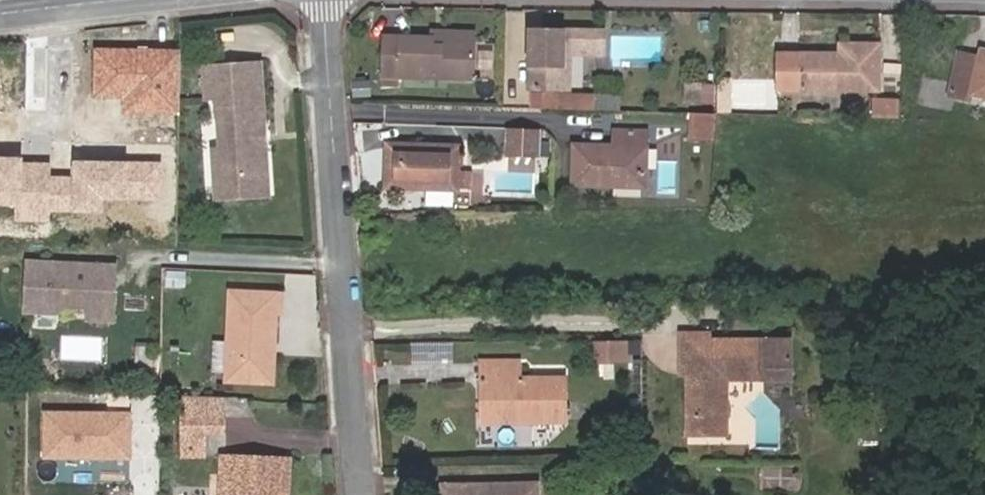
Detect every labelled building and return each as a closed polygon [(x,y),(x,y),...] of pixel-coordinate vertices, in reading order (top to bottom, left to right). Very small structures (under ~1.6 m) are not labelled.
[(535,26),(534,85),(567,85),(568,43),(609,44),(609,27),(535,26)] [(476,80),(477,43),(443,42),(443,45),(435,45),(436,37),(386,35),(386,77),(476,80)] [(779,87),(878,91),(880,46),(842,44),(841,54),(780,51),(779,87)] [(184,51),(94,46),(91,96),(125,98),(124,114),(181,117),(184,51)] [(978,49),(977,55),(958,52),(949,96),(968,100),(970,94),(984,98),(984,50),(978,49)] [(259,72),(204,76),(206,107),(217,106),(221,159),(213,160),(215,180),(232,179),(234,198),(268,196),(259,72)] [(546,93),(546,109),(597,110),(597,95),(546,93)] [(597,110),(625,111),(625,95),(597,95),(597,110)] [(899,107),(898,107),(898,101),(872,100),(872,107),(871,107),(870,119),(871,119),(897,119),(898,119),(899,107)] [(717,114),(697,113),(695,138),(715,139),(717,114)] [(517,154),(517,129),(504,129),(504,154),(517,154)] [(537,129),(517,129),(517,154),(537,154),(537,129)] [(645,149),(651,149),(652,133),(620,132),(619,148),(579,148),(578,165),(645,166),(645,149)] [(391,162),(462,163),(462,147),(391,146),(391,162)] [(0,158),(0,211),(105,213),(105,202),(163,203),(163,164),(75,163),(75,178),(49,178),(50,159),(0,158)] [(462,189),(462,163),(391,162),(391,188),(422,188),(422,183),(428,183),(427,188),(462,189)] [(578,186),(615,186),(615,180),(644,180),(645,166),(578,165),(578,186)] [(650,187),(651,166),(645,166),(644,180),(615,180),(615,186),(650,187)] [(232,179),(215,180),(216,199),(234,198),(232,179)] [(113,309),(115,267),(27,263),(25,313),(56,314),(64,307),(87,308),(113,309)] [(188,286),(187,273),(168,273),(168,286),(188,286)] [(8,293),(0,292),(0,302),(8,302),(8,293)] [(231,293),(231,378),(271,378),(271,347),(277,347),(278,314),(281,314),(282,294),(231,293)] [(112,321),(113,309),(87,308),(87,320),(112,321)] [(791,339),(762,339),(708,339),(708,333),(680,334),(680,351),(762,349),(791,349),(791,339)] [(620,340),(595,341),(595,361),(620,360),(620,340)] [(271,378),(231,378),(231,385),(276,386),(277,347),(271,347),(271,378)] [(791,349),(762,349),(680,351),(680,363),(687,363),(687,368),(762,366),(791,366),(791,349)] [(153,365),(153,350),(138,350),(138,365),(153,365)] [(480,363),(480,372),(518,371),(518,363),(480,363)] [(687,405),(725,405),(725,379),(763,379),(791,379),(791,366),(762,366),(687,368),(687,374),(687,405)] [(518,371),(480,372),(480,380),(489,380),(489,396),(486,396),(486,407),(564,406),(564,380),(518,380),(518,371)] [(480,380),(481,407),(486,407),(486,396),(489,396),(489,380),(480,380)] [(230,398),(179,396),(178,414),(229,416),(230,398)] [(725,418),(725,405),(687,405),(688,434),(710,434),(710,418),(725,418)] [(564,422),(564,406),(486,407),(486,417),(532,417),(532,423),(564,422)] [(486,407),(481,407),(481,424),(532,423),(532,417),(486,417),(486,407)] [(133,413),(44,412),(43,458),(132,460),(133,413)] [(228,437),(229,416),(178,414),(176,448),(203,449),(204,436),(228,437)] [(710,418),(710,434),(725,434),(725,418),(710,418)] [(286,458),(227,456),(226,494),(285,494),(286,458)] [(443,489),(443,494),(538,494),(537,486),(443,489)]
